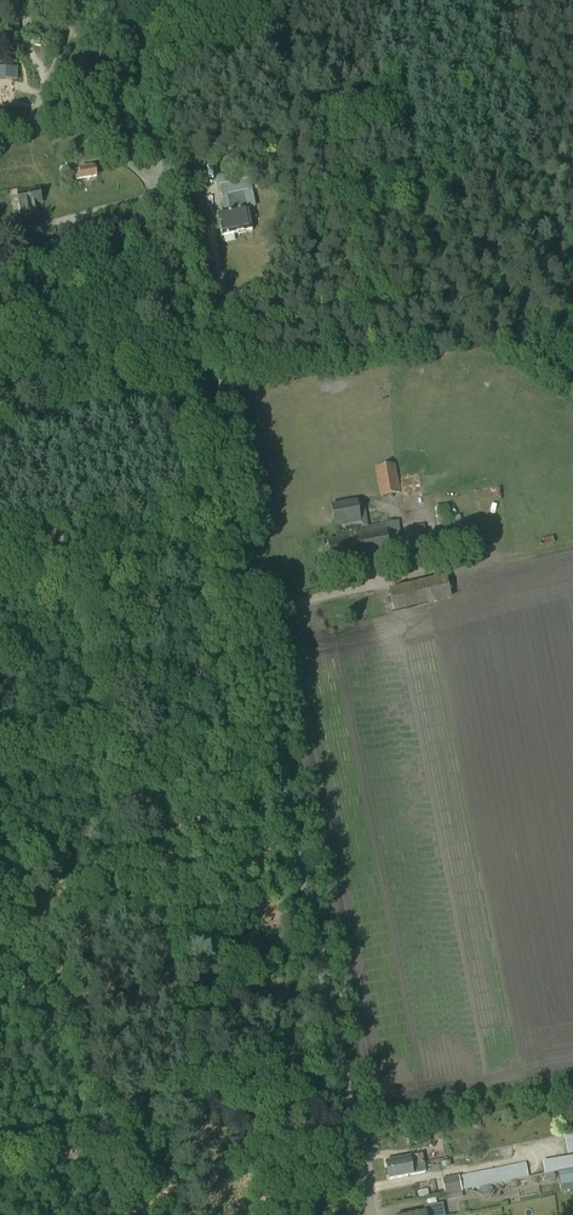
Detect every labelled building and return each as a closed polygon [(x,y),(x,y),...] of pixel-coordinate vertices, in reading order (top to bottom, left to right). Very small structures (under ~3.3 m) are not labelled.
[(22,22),(12,26),(20,44),(30,40),(22,22)] [(77,55),(81,79),(91,77),(87,53),(77,55)] [(7,80),(19,80),(19,67),(0,67),(0,74),(5,74),(7,80)] [(93,167),(75,169),(76,179),(97,176),(96,169),(93,169),(93,167)] [(205,168),(196,170),(197,176),(206,175),(205,168)] [(227,212),(219,214),(219,215),(223,236),(252,229),(247,208),(255,206),(250,180),(221,185),(223,195),(227,212)] [(25,193),(18,195),(23,216),(37,213),(35,203),(42,201),(39,190),(28,193),(28,191),(25,192),(25,193)] [(14,235),(12,227),(0,230),(0,240),(14,237),(14,235)] [(108,241),(112,265),(122,263),(118,239),(108,241)] [(40,261),(42,269),(61,266),(60,257),(40,261)] [(29,340),(26,351),(52,358),(55,348),(29,340)] [(55,398),(51,386),(31,393),(35,405),(55,398)] [(14,400),(0,405),(0,418),(18,412),(14,400)] [(395,462),(376,466),(382,497),(401,493),(395,462)] [(360,522),(361,527),(367,526),(363,507),(358,508),(356,500),(330,505),(334,527),(360,522)] [(448,505),(436,507),(437,514),(449,512),(448,505)] [(385,523),(391,552),(403,550),(397,520),(385,523)] [(385,523),(367,526),(361,527),(335,532),(336,539),(327,541),(331,564),(367,557),(369,565),(379,563),(378,555),(391,552),(385,523)] [(412,533),(415,548),(429,546),(426,530),(412,533)] [(447,576),(390,589),(395,612),(452,599),(447,576)] [(417,1131),(418,1136),(420,1148),(432,1145),(428,1128),(417,1131)] [(568,1150),(572,1149),(572,1132),(563,1134),(568,1150)] [(388,1170),(425,1163),(423,1153),(386,1161),(388,1170)] [(425,1163),(388,1170),(390,1179),(427,1171),(425,1163)] [(460,1176),(462,1190),(529,1176),(526,1163),(460,1176)] [(558,1173),(561,1192),(572,1190),(572,1170),(558,1173)] [(462,1191),(462,1190),(460,1176),(459,1174),(442,1178),(445,1194),(462,1191)] [(428,1189),(419,1191),(420,1197),(429,1195),(428,1189)] [(442,1203),(424,1207),(425,1209),(397,1214),(445,1214),(442,1203)]
